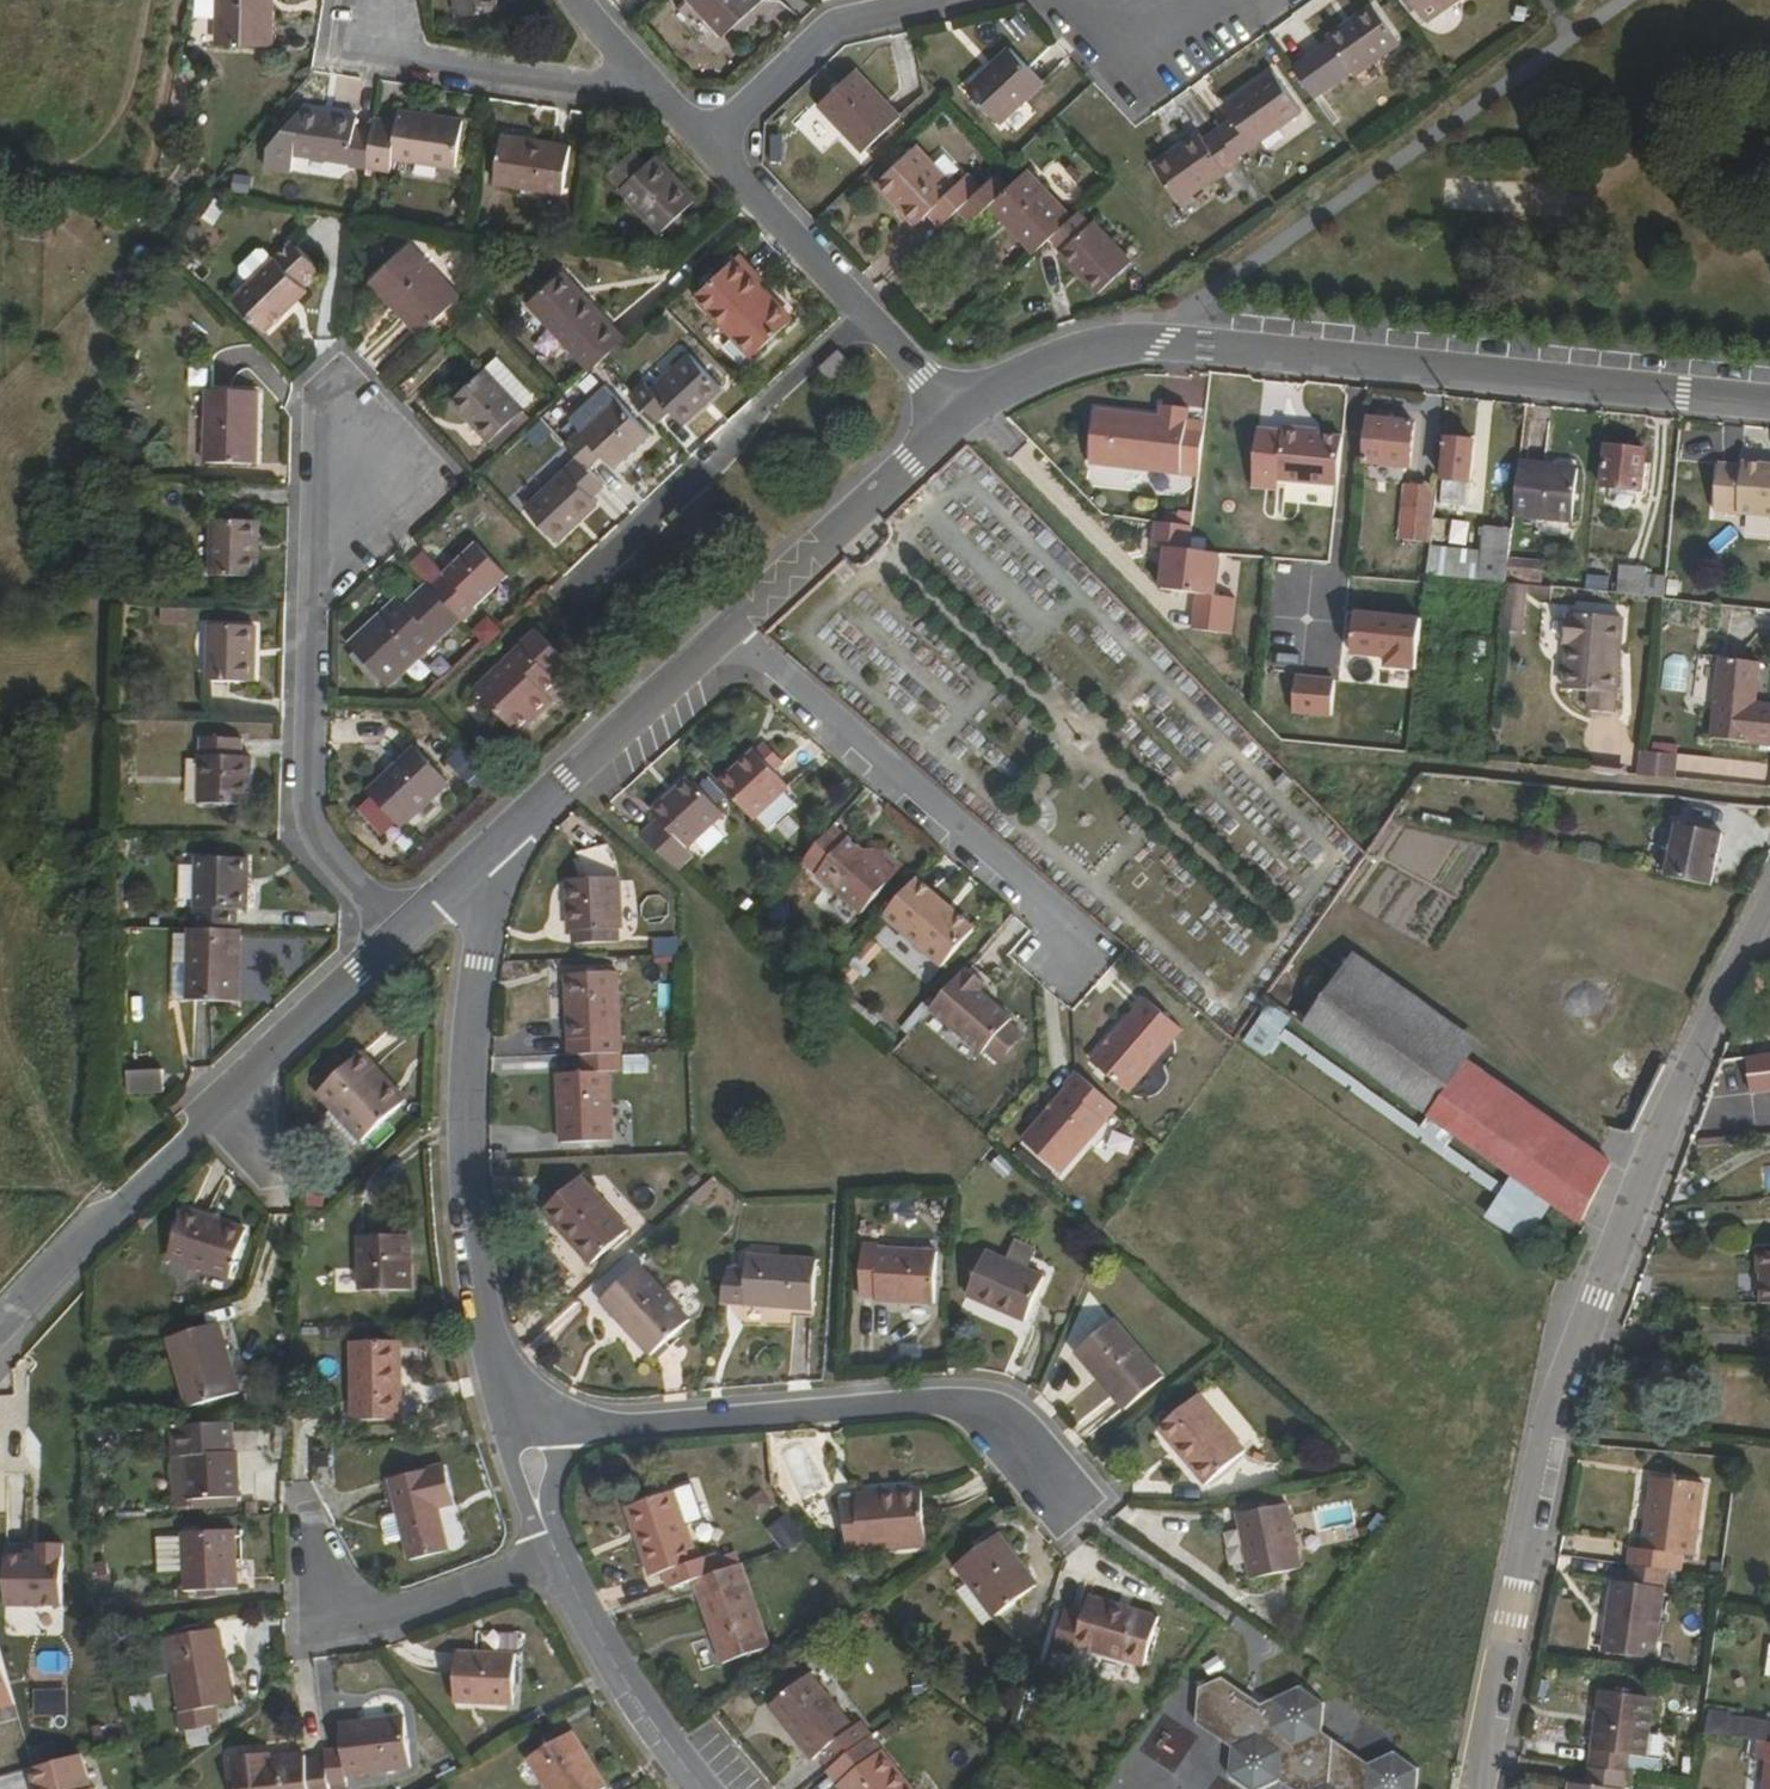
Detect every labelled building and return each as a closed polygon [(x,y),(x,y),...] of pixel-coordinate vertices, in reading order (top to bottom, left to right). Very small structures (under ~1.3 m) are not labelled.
[(220,43),(270,44),(270,0),(220,0),(220,43)] [(503,0),(456,0),(459,17),(504,10),(503,0)] [(733,27),(752,10),(762,1),(760,0),(691,0),(724,36),(733,27)] [(1427,21),(1456,0),(1411,0),(1427,21)] [(1398,45),(1372,8),(1328,39),(1350,72),(1353,76),(1398,45)] [(752,10),(733,27),(740,35),(758,18),(752,10)] [(1350,72),(1328,39),(1290,67),(1313,100),(1350,72)] [(1041,82),(1010,48),(967,89),(998,122),(1041,82)] [(900,118),(855,72),(818,104),(863,152),(900,118)] [(1220,132),(1237,156),(1301,112),(1272,72),(1225,107),(1234,120),(1220,132)] [(349,165),(367,167),(373,130),(355,127),(356,116),(302,108),(294,153),(349,161),(349,165)] [(373,130),(367,167),(391,170),(392,159),(454,168),(462,121),(399,112),(397,122),(375,119),(373,130)] [(1180,203),(1240,161),(1237,156),(1220,132),(1204,142),(1197,133),(1152,165),(1180,203)] [(561,193),(570,146),(503,136),(494,183),(561,193)] [(916,223),(928,211),(955,186),(917,145),(878,182),(916,223)] [(645,165),(633,152),(608,175),(620,187),(619,190),(660,232),(696,198),(656,156),(645,165)] [(1005,191),(989,205),(1034,253),(1051,238),(1071,219),(1026,171),(1005,191)] [(955,212),(981,188),(968,174),(955,186),(928,211),(941,225),(955,212)] [(1005,191),(993,177),(981,188),(955,212),(962,219),(967,225),(989,205),(1005,191)] [(1071,219),(1051,238),(1063,249),(1060,253),(1098,293),(1130,262),(1092,222),(1089,225),(1077,213),(1071,219)] [(318,268),(291,241),(232,298),(264,331),(307,290),(302,284),(318,268)] [(457,299),(406,246),(371,280),(419,332),(457,299)] [(467,264),(452,248),(441,259),(456,275),(467,264)] [(788,320),(755,285),(748,278),(754,272),(739,257),(696,297),(731,335),(720,346),(737,362),(748,352),(751,356),(788,320)] [(626,340),(563,272),(528,303),(592,371),(602,362),(626,340)] [(748,278),(755,285),(761,279),(754,272),(748,278)] [(838,353),(819,370),(835,388),(853,370),(838,353)] [(643,384),(631,394),(657,422),(669,411),(681,423),(720,387),(688,355),(649,390),(643,384)] [(497,356),(482,371),(521,412),(533,402),(533,395),(497,356)] [(449,401),(489,443),(521,412),(482,371),(449,401)] [(581,431),(615,398),(604,385),(569,419),(572,423),(581,431)] [(205,391),(204,463),(255,463),(257,392),(205,391)] [(578,459),(586,467),(600,453),(614,467),(649,434),(615,398),(581,431),(572,423),(562,433),(568,440),(565,444),(578,459)] [(1186,424),(1188,412),(1161,409),(1160,420),(1095,413),(1089,466),(1198,479),(1204,426),(1186,424)] [(521,412),(489,443),(494,449),(527,418),(521,412)] [(524,435),(535,447),(552,432),(541,419),(524,435)] [(1409,469),(1413,426),(1367,422),(1363,465),(1409,469)] [(1304,433),(1281,430),(1281,436),(1256,433),(1252,481),(1336,488),(1341,441),(1318,439),(1304,438),(1304,433)] [(1469,484),(1473,445),(1447,443),(1443,482),(1469,484)] [(1640,491),(1644,452),(1605,448),(1601,487),(1640,491)] [(591,498),(603,486),(586,467),(578,459),(526,508),(557,541),(596,505),(591,498)] [(1741,464),(1741,467),(1737,514),(1769,517),(1769,466),(1741,464)] [(1576,471),(1519,465),(1513,518),(1572,523),(1576,471)] [(1741,467),(1717,465),(1713,512),(1737,514),(1741,467)] [(1435,491),(1429,541),(1443,542),(1445,542),(1447,525),(1462,525),(1463,509),(1445,508),(1446,492),(1435,491)] [(1426,545),(1431,494),(1407,492),(1402,543),(1426,545)] [(254,576),(255,522),(212,521),(209,575),(254,576)] [(1190,552),(1193,527),(1155,523),(1153,549),(1161,550),(1167,551),(1165,568),(1163,591),(1199,595),(1217,597),(1221,555),(1190,552)] [(1481,584),(1506,586),(1507,581),(1509,562),(1512,532),(1487,530),(1483,558),(1481,584)] [(1443,542),(1429,541),(1425,578),(1432,578),(1436,552),(1442,551),(1443,542)] [(433,591),(460,621),(508,577),(478,544),(444,574),(448,578),(433,591)] [(444,574),(426,554),(412,567),(426,584),(433,591),(448,578),(444,574)] [(1509,562),(1507,581),(1540,585),(1542,566),(1509,562)] [(1655,601),(1662,602),(1664,579),(1644,577),(1644,572),(1619,569),(1617,586),(1611,586),(1611,597),(1655,601)] [(1456,581),(1471,582),(1472,572),(1457,571),(1456,581)] [(1605,580),(1587,578),(1585,594),(1604,596),(1605,580)] [(426,584),(410,599),(443,635),(460,621),(433,591),(426,584)] [(1526,588),(1506,586),(1501,633),(1521,635),(1526,588)] [(1217,597),(1199,595),(1195,631),(1235,634),(1238,599),(1217,597)] [(437,642),(403,605),(397,599),(347,645),(354,652),(382,682),(388,688),(437,642)] [(443,635),(410,599),(403,605),(437,642),(443,635)] [(1413,669),(1419,617),(1350,608),(1346,643),(1351,653),(1384,657),(1383,665),(1413,669)] [(1565,647),(1567,647),(1574,647),(1569,690),(1588,692),(1587,711),(1613,713),(1622,620),(1568,614),(1565,647)] [(252,682),(253,627),(208,626),(206,681),(252,682)] [(515,734),(541,710),(535,704),(545,695),(559,684),(558,679),(571,667),(537,631),(475,691),(515,734)] [(1574,647),(1567,647),(1563,690),(1569,690),(1574,647)] [(382,682),(354,652),(348,658),(375,687),(382,682)] [(1758,666),(1719,661),(1710,741),(1769,748),(1769,707),(1754,706),(1758,666)] [(1291,713),(1330,717),(1334,681),(1295,678),(1291,713)] [(535,704),(541,710),(551,702),(545,695),(535,704)] [(240,758),(240,739),(200,738),(198,803),(248,805),(250,759),(240,758)] [(753,752),(716,784),(753,823),(758,819),(784,794),(788,790),(774,774),(783,765),(766,746),(757,755),(753,752)] [(447,784),(416,750),(370,793),(399,827),(447,784)] [(1678,768),(1678,758),(1640,755),(1639,765),(1638,778),(1677,781),(1678,768)] [(640,840),(679,873),(693,860),(686,852),(722,816),(688,781),(651,814),(658,822),(640,840)] [(794,804),(784,794),(758,819),(768,829),(794,804)] [(1709,889),(1721,839),(1676,828),(1664,879),(1709,889)] [(865,857),(832,829),(802,865),(860,914),(898,871),(881,856),(865,857)] [(192,929),(236,930),(237,910),(246,910),(247,858),(196,857),(192,929)] [(569,932),(573,932),(583,933),(583,947),(618,944),(617,932),(621,929),(618,880),(568,882),(569,932)] [(973,931),(916,880),(882,918),(940,968),(973,931)] [(236,1000),(240,930),(236,930),(192,929),(189,929),(186,1000),(236,1000)] [(583,933),(573,932),(573,944),(575,947),(583,947),(583,933)] [(1427,1118),(1468,1061),(1480,1045),(1354,955),(1301,1027),(1427,1118)] [(979,1057),(984,1052),(1008,1025),(1011,1020),(990,1001),(985,1006),(974,998),(979,992),(982,987),(965,970),(928,1012),(979,1057)] [(583,1056),(618,1054),(621,1054),(616,973),(565,975),(568,1056),(583,1056)] [(894,1043),(927,1008),(905,987),(872,1022),(894,1043)] [(985,1006),(990,1001),(979,992),(974,998),(985,1006)] [(1127,1094),(1179,1032),(1143,1000),(1090,1062),(1127,1094)] [(1263,1059),(1278,1039),(1258,1024),(1244,1044),(1263,1059)] [(1008,1025),(984,1052),(997,1064),(1020,1036),(1008,1025)] [(620,1071),(618,1054),(583,1056),(584,1075),(558,1076),(561,1146),(612,1143),(609,1073),(620,1071)] [(368,1078),(373,1072),(358,1056),(319,1093),(333,1108),(327,1115),(355,1146),(357,1146),(398,1109),(368,1078)] [(1474,1152),(1515,1096),(1468,1061),(1427,1118),(1474,1152)] [(164,1066),(131,1068),(132,1093),(165,1092),(164,1066)] [(403,1104),(373,1072),(368,1078),(398,1109),(403,1104)] [(1058,1174),(1115,1109),(1074,1074),(1062,1086),(1065,1090),(1020,1141),(1058,1174)] [(1597,1156),(1515,1096),(1474,1152),(1513,1180),(1533,1195),(1579,1227),(1610,1164),(1597,1156)] [(589,1266),(627,1231),(580,1179),(541,1213),(589,1266)] [(1509,1185),(1529,1200),(1533,1195),(1513,1180),(1509,1185)] [(1505,1233),(1522,1210),(1529,1200),(1509,1185),(1484,1218),(1505,1233)] [(229,1281),(247,1231),(184,1210),(167,1260),(229,1281)] [(1539,1222),(1522,1210),(1505,1233),(1521,1245),(1539,1222)] [(411,1290),(410,1236),(360,1237),(360,1292),(411,1290)] [(933,1302),(936,1253),(877,1251),(877,1246),(860,1246),(858,1302),(873,1303),(873,1299),(933,1302)] [(643,1261),(633,1248),(581,1294),(593,1307),(599,1302),(648,1356),(687,1319),(639,1266),(643,1261)] [(1022,1322),(1043,1278),(985,1252),(965,1295),(1022,1322)] [(1757,1304),(1769,1304),(1769,1253),(1754,1253),(1755,1273),(1758,1273),(1757,1304)] [(744,1270),(726,1269),(719,1303),(811,1309),(814,1262),(745,1256),(744,1270)] [(1120,1412),(1159,1378),(1111,1320),(1073,1354),(1120,1412)] [(240,1393),(219,1323),(168,1338),(188,1408),(240,1393)] [(403,1419),(402,1341),(351,1343),(351,1420),(403,1419)] [(1202,1486),(1243,1450),(1196,1394),(1155,1432),(1202,1486)] [(238,1498),(236,1453),(187,1455),(189,1500),(238,1498)] [(431,1509),(438,1508),(452,1505),(442,1467),(389,1480),(398,1514),(404,1540),(409,1561),(449,1551),(441,1520),(433,1522),(431,1509)] [(23,1504),(22,1474),(5,1474),(5,1504),(23,1504)] [(1628,1548),(1626,1564),(1664,1570),(1678,1571),(1681,1554),(1692,1555),(1702,1484),(1649,1478),(1639,1549),(1628,1548)] [(662,1571),(668,1587),(691,1580),(719,1570),(714,1554),(695,1560),(672,1492),(624,1508),(648,1577),(662,1571)] [(921,1493),(856,1498),(857,1525),(844,1526),(846,1551),(925,1544),(921,1493)] [(857,1525),(856,1498),(842,1499),(844,1526),(857,1525)] [(1297,1569),(1283,1504),(1235,1515),(1249,1578),(1297,1569)] [(441,1520),(438,1508),(431,1509),(433,1522),(441,1520)] [(404,1540),(398,1514),(385,1517),(381,1524),(385,1539),(392,1543),(404,1540)] [(238,1588),(235,1530),(183,1532),(185,1590),(238,1588)] [(1033,1586),(994,1535),(953,1566),(993,1617),(1033,1586)] [(39,1553),(7,1552),(6,1602),(63,1603),(64,1541),(39,1541),(39,1553)] [(111,1582),(105,1561),(93,1564),(97,1585),(111,1582)] [(719,1570),(691,1580),(722,1662),(769,1647),(740,1563),(719,1570)] [(1664,1570),(1626,1564),(1623,1582),(1609,1581),(1599,1652),(1652,1659),(1664,1570)] [(1142,1664),(1156,1616),(1087,1596),(1080,1617),(1061,1612),(1052,1647),(1070,1652),(1072,1645),(1142,1664)] [(232,1703),(219,1628),(168,1636),(182,1711),(178,1712),(182,1729),(217,1724),(215,1706),(232,1703)] [(0,1640),(0,1705),(16,1700),(0,1640)] [(513,1704),(515,1655),(455,1652),(453,1702),(513,1704)] [(815,1754),(827,1768),(868,1736),(870,1734),(859,1719),(850,1725),(808,1673),(766,1706),(809,1759),(815,1754)] [(1415,1767),(1391,1751),(1366,1763),(1319,1732),(1321,1704),(1297,1686),(1272,1699),(1258,1706),(1220,1677),(1198,1687),(1194,1723),(1230,1748),(1227,1775),(1247,1788),(1254,1788),(1277,1779),(1290,1788),(1414,1788),(1415,1767)] [(1630,1757),(1641,1758),(1649,1697),(1596,1690),(1585,1765),(1623,1770),(1627,1771),(1630,1757)] [(330,1788),(347,1788),(345,1775),(409,1767),(403,1714),(340,1723),(342,1750),(325,1752),(325,1759),(330,1788)] [(605,1788),(570,1731),(526,1758),(545,1788),(604,1788),(605,1788)] [(827,1768),(837,1784),(841,1788),(910,1788),(868,1736),(827,1768)] [(1767,1740),(1756,1739),(1755,1759),(1765,1760),(1761,1788),(1769,1788),(1769,1741),(1767,1740)] [(30,1764),(37,1788),(97,1788),(96,1785),(92,1785),(83,1751),(34,1763),(30,1764)] [(325,1759),(307,1762),(305,1756),(270,1761),(269,1754),(233,1758),(237,1788),(330,1788),(325,1759)] [(1658,1760),(1641,1758),(1630,1757),(1627,1771),(1630,1772),(1656,1775),(1658,1760)] [(1585,1765),(1583,1784),(1567,1782),(1566,1788),(1621,1788),(1621,1787),(1623,1770),(1585,1765)] [(1627,1771),(1623,1770),(1621,1787),(1628,1788),(1630,1772),(1627,1771)]
